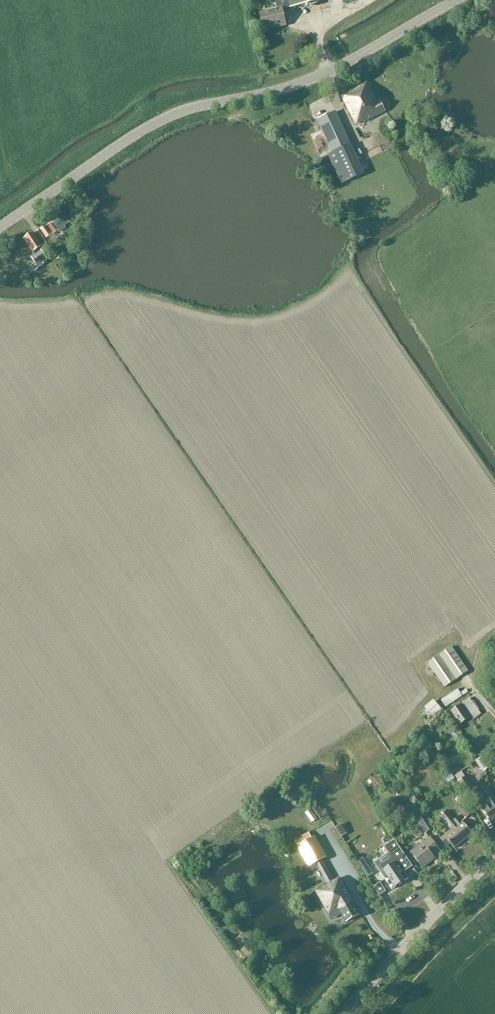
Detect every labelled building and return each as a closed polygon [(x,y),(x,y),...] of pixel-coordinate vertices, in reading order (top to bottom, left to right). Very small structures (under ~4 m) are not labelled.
[(277,10),(282,8),(283,10),(327,0),(275,0),(277,10)] [(277,10),(259,14),(264,32),(287,27),(283,10),(282,8),(277,10)] [(382,110),(386,107),(381,97),(376,100),(366,82),(341,96),(356,124),(363,120),(363,122),(383,112),(382,110)] [(318,120),(333,151),(349,143),(335,112),(318,120)] [(350,143),(349,143),(333,151),(334,153),(328,155),(342,185),(364,174),(350,143)] [(59,220),(54,224),(58,230),(63,227),(59,220)] [(51,224),(34,233),(42,245),(38,247),(40,251),(35,255),(30,258),(33,262),(39,269),(44,265),(43,264),(48,260),(41,251),(40,249),(43,247),(49,243),(46,239),(57,232),(51,224)] [(42,245),(34,233),(33,232),(24,239),(35,255),(40,251),(38,247),(42,245)] [(0,259),(0,266),(15,258),(12,252),(0,259)] [(469,671),(453,647),(452,646),(428,662),(445,688),(469,671)] [(445,707),(462,696),(458,689),(440,700),(445,707)] [(424,707),(425,708),(419,713),(427,723),(433,718),(433,717),(442,710),(433,700),(424,707)] [(480,715),(472,702),(464,707),(471,716),(474,720),(480,715)] [(460,725),(471,717),(461,704),(451,711),(460,725)] [(485,770),(491,767),(484,756),(478,760),(485,770)] [(455,779),(451,773),(444,777),(448,784),(455,779)] [(476,793),(466,776),(457,782),(467,798),(476,793)] [(297,796),(305,790),(300,784),(292,790),(297,796)] [(490,790),(476,799),(490,821),(494,818),(494,798),(490,790)] [(467,818),(473,813),(465,803),(458,808),(467,818)] [(459,816),(455,820),(448,811),(441,816),(452,830),(445,835),(440,839),(446,847),(452,843),(454,847),(472,833),(463,822),(459,816)] [(425,834),(434,829),(426,816),(417,821),(425,834)] [(309,833),(296,840),(295,841),(309,867),(323,859),(309,833)] [(432,854),(439,849),(429,837),(411,851),(423,866),(435,857),(432,854)] [(391,858),(380,866),(388,877),(385,879),(392,890),(408,878),(404,872),(413,867),(394,840),(384,847),(391,858)] [(368,856),(362,859),(370,873),(376,869),(368,856)] [(420,887),(426,883),(420,875),(415,879),(420,887)] [(341,915),(345,923),(359,915),(339,879),(315,892),(330,921),(341,915)]
